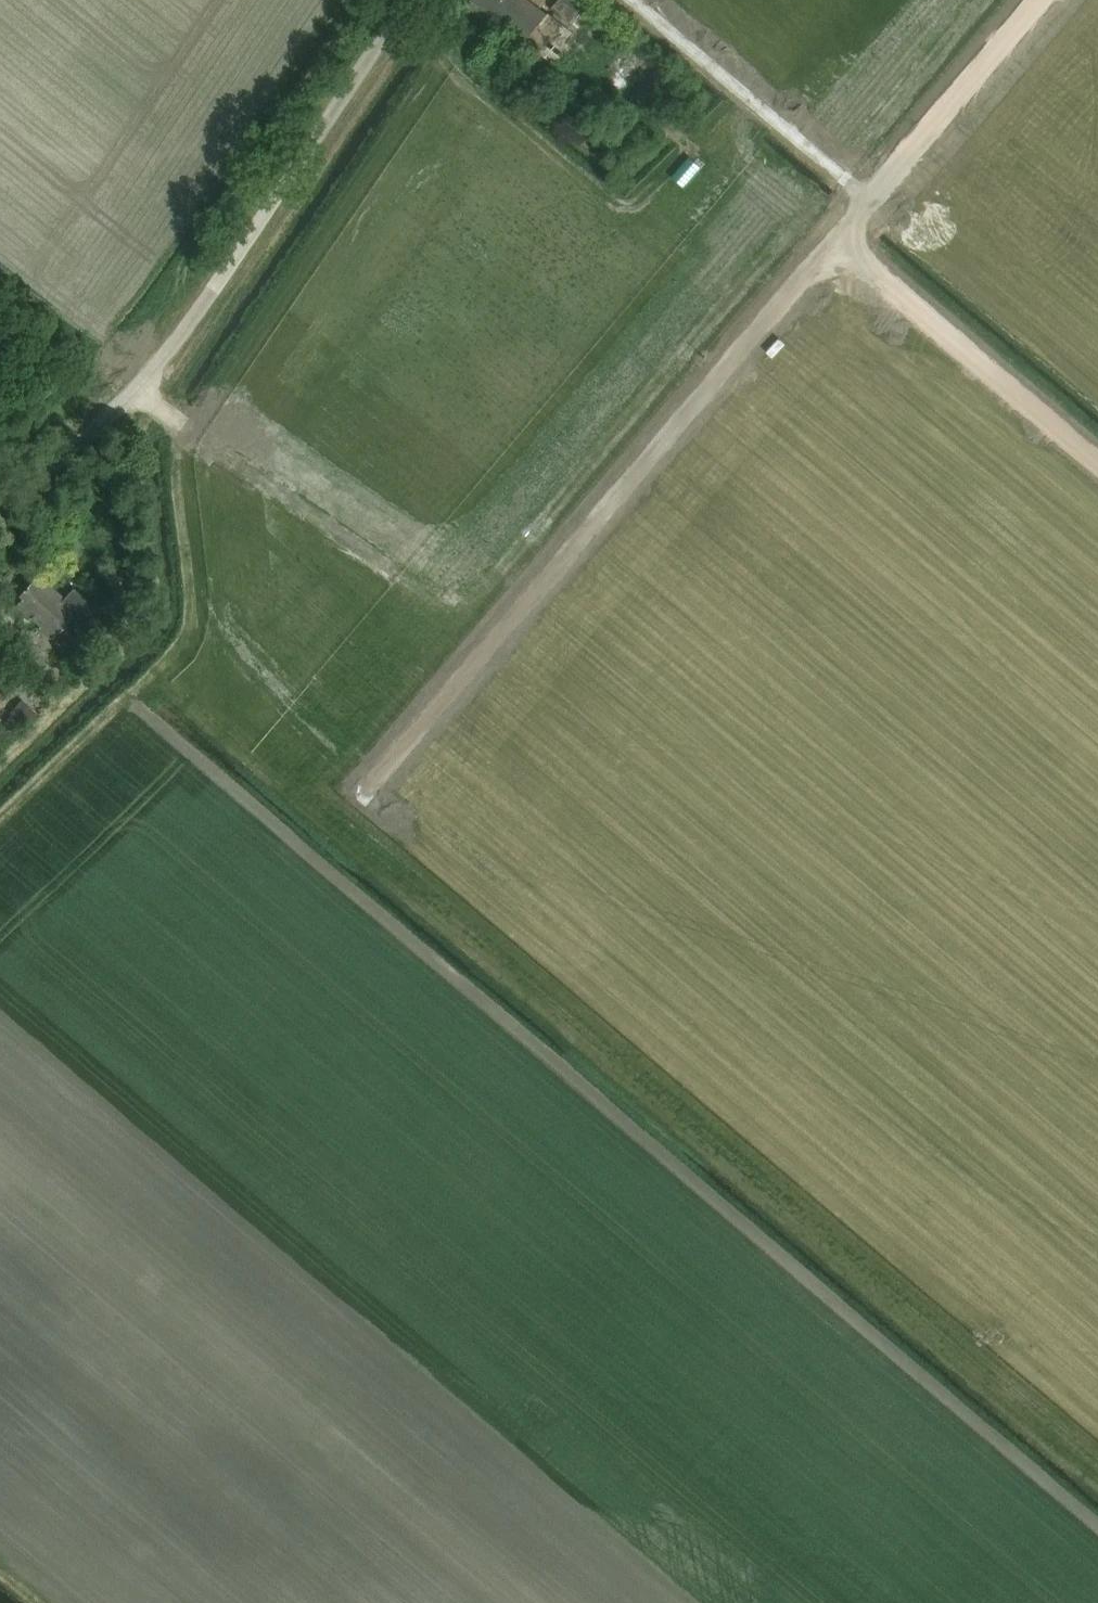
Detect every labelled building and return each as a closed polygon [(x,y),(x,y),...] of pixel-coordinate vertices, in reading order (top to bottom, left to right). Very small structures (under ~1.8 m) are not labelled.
[(503,16),(498,21),(554,64),(575,37),(529,0),(483,0),(503,16)] [(589,4),(584,0),(559,0),(552,8),(573,24),(589,4)] [(53,638),(73,616),(85,627),(98,613),(73,589),(63,600),(37,576),(19,595),(23,599),(17,604),(53,638)] [(23,727),(35,714),(21,700),(9,713),(23,727)]
